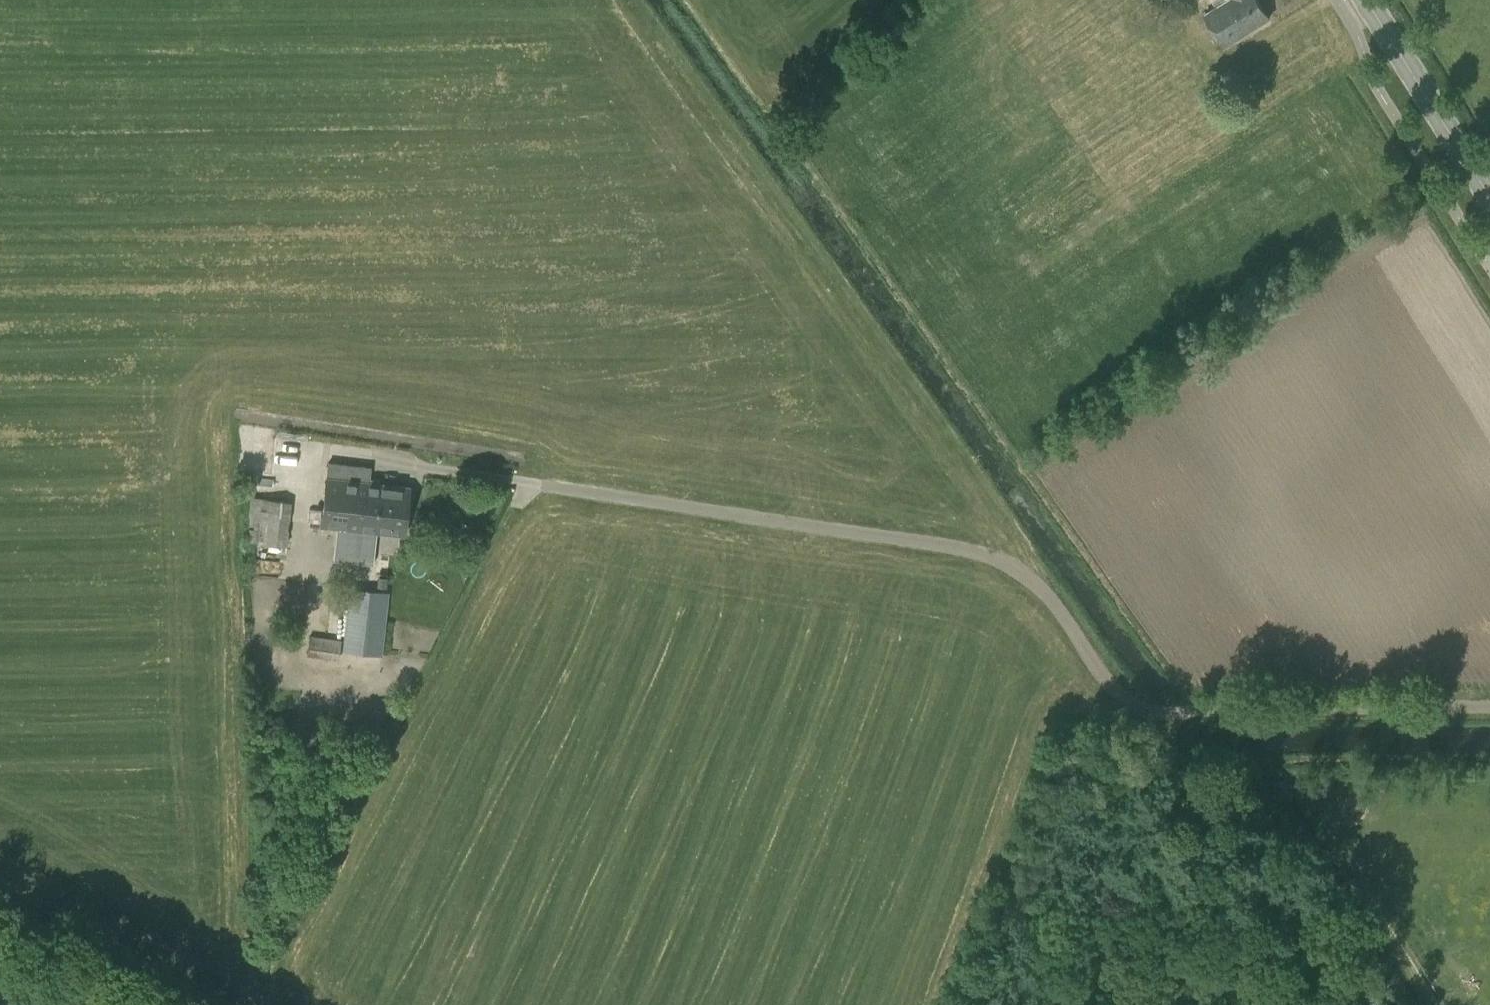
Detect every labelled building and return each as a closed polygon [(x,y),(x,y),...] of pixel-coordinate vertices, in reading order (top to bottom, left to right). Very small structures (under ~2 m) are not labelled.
[(1269,18),(1258,0),(1226,0),(1204,14),(1224,46),(1269,18)] [(277,438),(257,435),(254,460),(274,463),(277,438)] [(409,487),(373,483),(371,483),(373,466),(327,461),(321,526),(359,530),(357,543),(333,540),(331,560),(375,565),(378,532),(404,534),(409,487)] [(287,546),(291,501),(262,499),(263,490),(252,489),(247,542),(287,546)] [(349,588),(343,649),(382,654),(389,592),(349,588)] [(339,653),(339,635),(307,635),(307,652),(339,653)]
